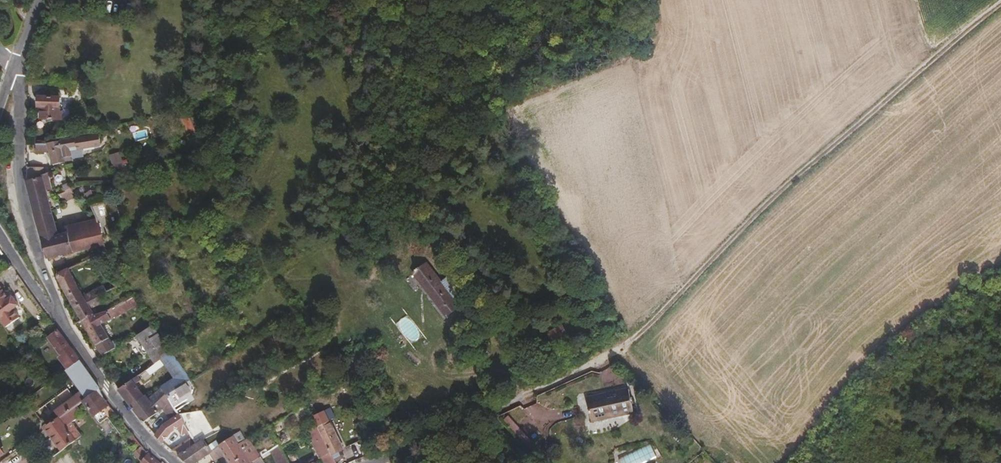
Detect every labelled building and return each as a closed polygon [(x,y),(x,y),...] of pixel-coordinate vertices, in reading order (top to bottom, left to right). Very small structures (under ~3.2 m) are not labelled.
[(58,114),(58,96),(37,95),(37,106),(39,106),(39,117),(60,118),(60,115),(58,114)] [(67,147),(74,146),(72,137),(56,140),(48,142),(35,142),(34,150),(48,151),(51,164),(63,161),(63,157),(69,155),(67,147)] [(119,157),(121,156),(120,152),(110,155),(113,165),(120,163),(119,157)] [(52,187),(48,171),(39,173),(39,176),(42,175),(45,189),(52,187)] [(53,220),(45,189),(42,175),(39,176),(26,178),(25,179),(28,192),(36,225),(53,220)] [(98,228),(96,218),(66,226),(67,231),(68,235),(98,228)] [(57,234),(53,220),(36,225),(40,238),(57,234)] [(102,243),(98,228),(68,235),(67,231),(57,234),(40,238),(46,257),(93,245),(102,243)] [(105,249),(102,243),(93,245),(96,252),(105,249)] [(461,295),(446,276),(440,281),(426,262),(413,271),(446,314),(458,305),(454,300),(461,295)] [(82,293),(67,267),(57,272),(57,277),(80,318),(93,312),(91,307),(85,298),(88,297),(86,294),(84,291),(82,293)] [(10,294),(8,296),(0,285),(0,319),(5,326),(18,316),(13,308),(18,305),(10,294)] [(105,291),(103,286),(93,290),(96,295),(105,291)] [(100,302),(96,295),(93,290),(86,294),(88,297),(85,298),(91,307),(100,302)] [(113,346),(99,322),(136,301),(132,295),(105,310),(94,314),(93,312),(80,318),(84,325),(96,347),(101,353),(113,346)] [(57,329),(47,315),(37,322),(47,336),(57,329)] [(170,349),(152,324),(135,334),(153,361),(160,356),(170,349)] [(563,324),(548,333),(555,342),(569,333),(563,324)] [(79,359),(57,329),(47,336),(69,366),(79,359)] [(184,369),(170,349),(160,356),(163,361),(163,362),(173,376),(184,369)] [(148,372),(163,362),(163,361),(160,356),(153,361),(145,368),(148,372)] [(98,386),(79,359),(69,366),(60,372),(75,392),(50,411),(55,418),(48,424),(49,431),(61,448),(75,438),(59,416),(74,405),(82,398),(98,386)] [(166,393),(190,377),(184,369),(173,376),(160,385),(166,393)] [(138,388),(134,382),(139,378),(136,374),(132,377),(130,378),(117,386),(117,387),(125,398),(138,388)] [(158,408),(162,404),(168,397),(166,393),(160,385),(158,386),(159,387),(148,399),(145,394),(144,395),(131,405),(143,421),(158,408)] [(114,410),(108,402),(106,404),(101,396),(102,393),(98,386),(82,398),(99,421),(114,410)] [(131,405),(144,395),(138,388),(125,398),(131,405)] [(634,415),(629,390),(587,398),(588,405),(579,407),(582,420),(591,418),(591,420),(609,417),(610,419),(634,415)] [(178,412),(168,397),(162,404),(172,416),(178,412)] [(71,420),(80,413),(74,405),(59,416),(75,438),(81,434),(71,420)] [(328,418),(322,408),(311,414),(317,424),(328,418)] [(525,440),(536,440),(536,408),(504,408),(504,423),(513,423),(513,433),(525,433),(525,440)] [(172,429),(183,421),(178,412),(172,416),(163,422),(154,434),(161,442),(172,429)] [(342,447),(328,418),(317,424),(322,435),(330,451),(335,460),(341,457),(343,453),(340,448),(342,447)] [(238,442),(233,434),(211,448),(202,437),(193,443),(177,453),(188,462),(192,462),(209,451),(215,458),(225,451),(224,451),(238,442)] [(330,451),(322,435),(313,439),(321,455),(330,451)] [(256,449),(248,436),(238,442),(224,451),(225,451),(232,462),(247,462),(251,460),(247,454),(256,449)] [(177,453),(193,443),(189,437),(170,448),(177,453)] [(383,447),(379,440),(373,443),(376,450),(383,447)] [(279,441),(271,447),(279,462),(287,462),(289,462),(279,441)] [(657,457),(652,446),(634,454),(637,460),(631,462),(644,462),(657,457)] [(256,449),(247,454),(251,460),(247,462),(265,462),(256,449)] [(330,451),(321,455),(325,462),(336,462),(335,460),(330,451)] [(159,462),(148,453),(139,462),(159,462)]
